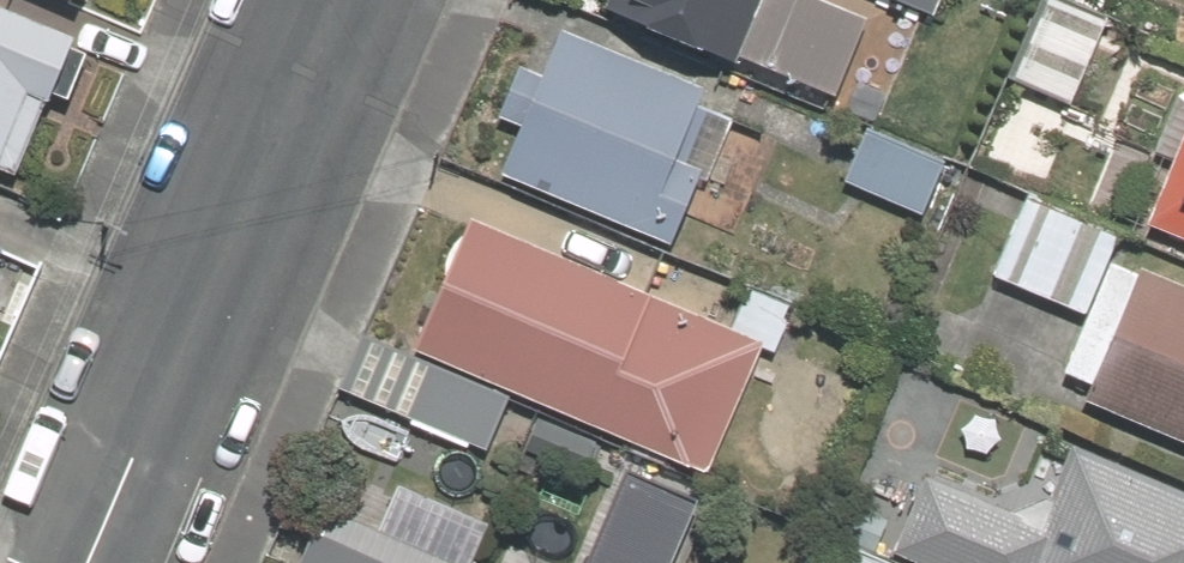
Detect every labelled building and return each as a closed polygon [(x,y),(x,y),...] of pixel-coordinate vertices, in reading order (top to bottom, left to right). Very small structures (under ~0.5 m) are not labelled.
[(93,18),(101,0),(51,0),(93,18)] [(588,20),(728,82),(764,0),(597,0),(588,20)] [(917,31),(932,0),(849,0),(917,31)] [(1086,0),(1038,0),(959,167),(1038,204),(1125,18),(1086,0)] [(14,201),(81,47),(0,12),(0,195),(14,201)] [(512,133),(493,177),(664,253),(732,100),(553,21),(536,59),(522,53),(491,123),(512,133)] [(1165,163),(1183,171),(1183,119),(1165,163)] [(930,169),(854,132),(828,185),(904,222),(930,169)] [(1174,217),(1183,222),(1183,194),(1174,217)] [(1109,247),(1020,203),(982,280),(1071,323),(1109,247)] [(465,215),(403,354),(699,484),(760,345),(465,215)] [(1117,266),(1060,395),(1183,449),(1183,295),(1117,266)] [(1065,440),(1033,512),(928,466),(887,557),(901,562),(1183,562),(1183,492),(1065,440)] [(473,531),(388,493),(373,525),(316,500),(287,562),(459,562),(473,531)]
